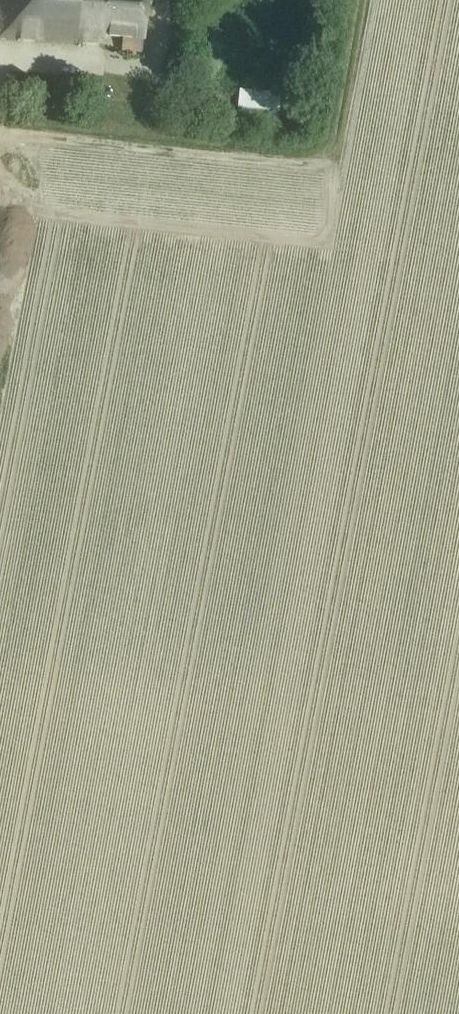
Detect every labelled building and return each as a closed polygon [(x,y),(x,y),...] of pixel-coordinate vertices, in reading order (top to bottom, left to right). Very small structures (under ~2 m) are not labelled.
[(107,47),(107,40),(124,41),(123,48),(123,52),(143,54),(148,0),(2,0),(0,26),(0,39),(107,47)] [(239,109),(282,113),(283,94),(256,92),(257,81),(243,80),(242,91),(241,91),(239,109)]
